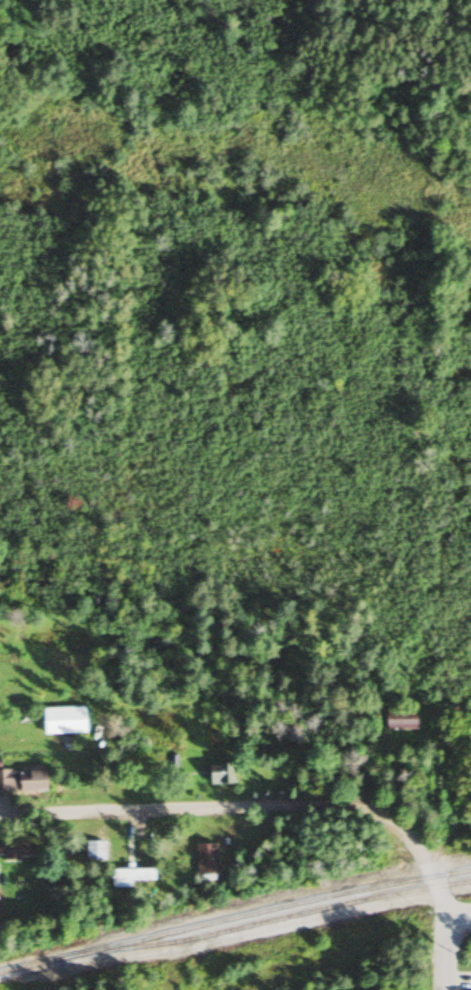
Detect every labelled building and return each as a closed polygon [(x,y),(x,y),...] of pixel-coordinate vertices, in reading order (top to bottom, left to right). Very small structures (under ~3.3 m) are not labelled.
[(84,735),(83,708),(41,709),(41,735),(84,735)] [(383,712),(383,730),(415,730),(415,712),(383,712)] [(230,786),(230,765),(205,765),(205,786),(230,786)] [(0,771),(0,792),(43,792),(43,772),(0,771)] [(27,860),(27,843),(0,843),(0,853),(1,853),(1,860),(27,860)] [(103,843),(83,843),(83,861),(103,861),(103,843)] [(194,877),(215,877),(215,845),(194,845),(194,877)] [(109,870),(109,889),(129,889),(129,882),(152,882),(152,870),(109,870)]
